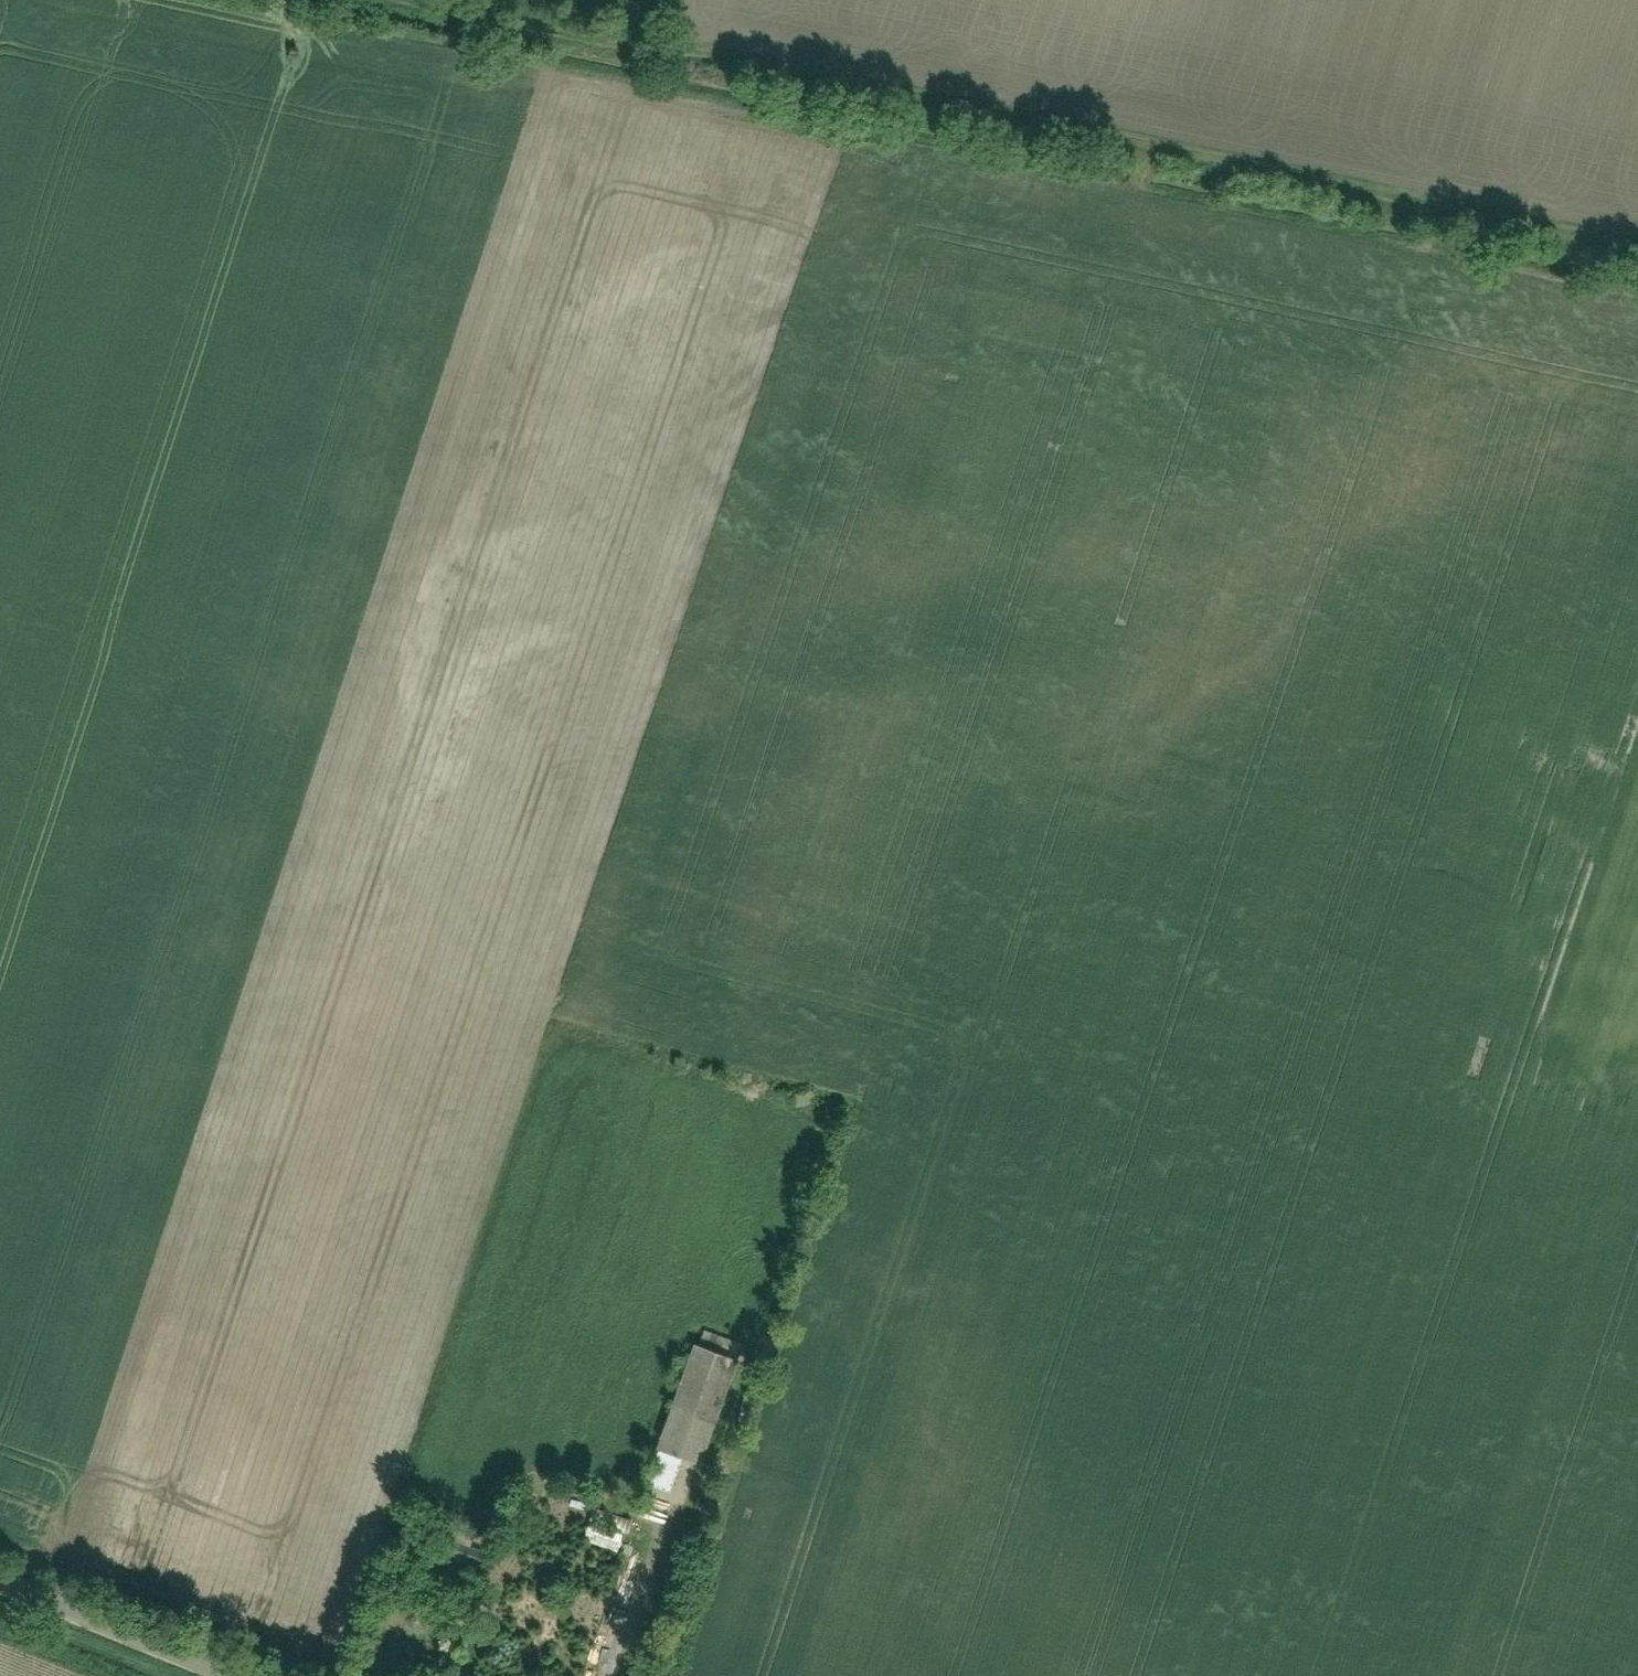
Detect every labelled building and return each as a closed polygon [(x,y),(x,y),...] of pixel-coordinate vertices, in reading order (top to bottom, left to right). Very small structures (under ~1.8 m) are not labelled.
[(692,1348),(656,1452),(703,1468),(739,1364),(692,1348)] [(627,1548),(633,1515),(595,1508),(589,1541),(627,1548)]
